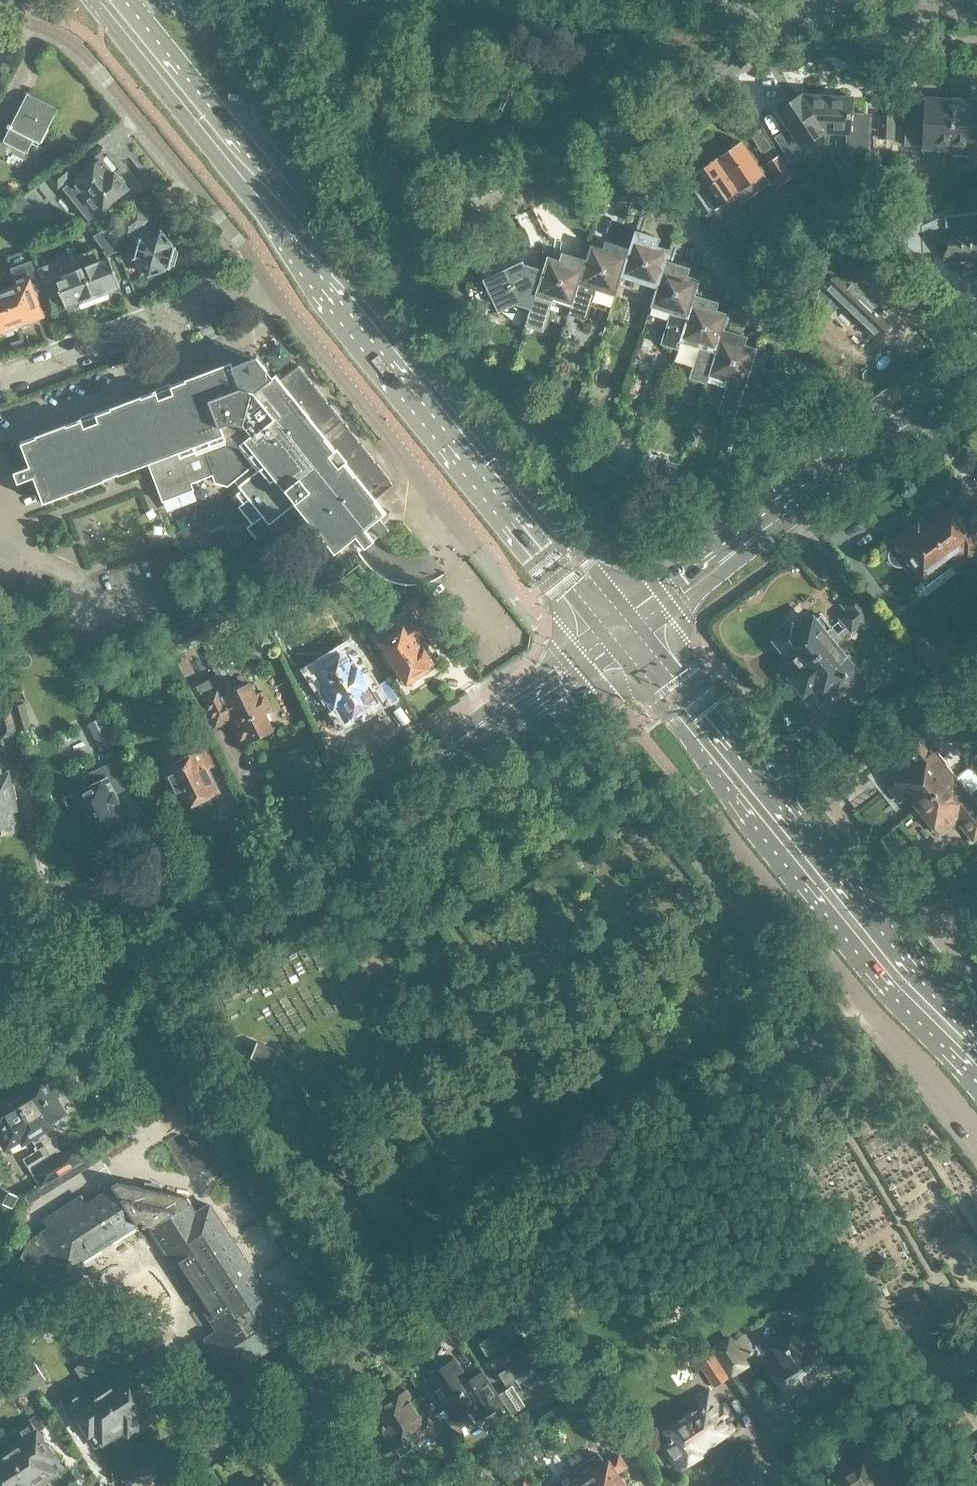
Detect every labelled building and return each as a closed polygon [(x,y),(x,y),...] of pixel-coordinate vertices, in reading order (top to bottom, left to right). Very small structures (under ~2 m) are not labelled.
[(68,82),(63,85),(54,70),(23,88),(33,106),(40,102),(49,116),(39,121),(52,144),(85,124),(71,102),(77,98),(68,82)] [(802,95),(781,109),(792,126),(778,135),(790,153),(825,131),(830,131),(830,133),(846,133),(846,132),(848,132),(847,151),(868,152),(870,115),(850,114),(851,99),(803,96),(802,95)] [(951,153),(954,98),(926,97),(926,100),(913,100),(912,129),(904,129),(903,144),(923,145),(922,152),(951,153)] [(951,153),(976,154),(976,99),(954,98),(951,153)] [(876,112),(876,136),(893,137),(894,113),(876,112)] [(740,141),(715,158),(744,201),(761,189),(761,188),(769,183),(740,141)] [(779,155),(766,163),(780,184),(792,176),(779,155)] [(113,173),(102,158),(80,174),(69,160),(50,174),(58,185),(61,182),(88,217),(97,210),(128,187),(115,171),(113,173)] [(715,158),(691,174),(700,187),(690,194),(704,215),(714,208),(720,218),(744,201),(715,158)] [(872,210),(873,183),(858,182),(858,197),(872,210)] [(174,264),(177,251),(161,230),(150,233),(142,223),(146,219),(138,209),(108,234),(114,241),(125,231),(128,234),(131,232),(138,241),(133,258),(137,258),(137,261),(148,275),(174,264)] [(976,257),(976,214),(951,216),(952,232),(937,232),(936,220),(922,227),(924,250),(938,249),(938,248),(944,248),(944,259),(976,257)] [(757,219),(765,231),(770,228),(762,215),(757,219)] [(760,235),(765,231),(757,219),(752,223),(760,235)] [(666,259),(669,250),(654,244),(656,237),(635,230),(628,248),(630,248),(617,286),(618,286),(652,298),(653,298),(666,259)] [(103,232),(92,236),(107,255),(117,252),(115,246),(103,232)] [(877,336),(892,320),(855,285),(875,264),(846,235),(836,245),(853,262),(842,273),(839,270),(823,287),(838,301),(840,300),(877,336)] [(630,248),(628,248),(609,241),(606,249),(590,243),(585,259),(569,308),(567,313),(585,320),(595,291),(614,297),(618,286),(617,286),(630,248)] [(98,260),(94,248),(77,255),(81,267),(94,299),(107,294),(106,290),(120,285),(109,256),(98,260)] [(21,327),(29,324),(30,320),(42,315),(31,286),(39,283),(26,250),(6,258),(16,285),(2,290),(15,325),(17,325),(21,327)] [(530,309),(529,308),(524,324),(542,330),(551,301),(569,308),(585,259),(566,252),(563,260),(547,254),(542,269),(543,269),(530,309)] [(687,267),(666,259),(653,298),(652,298),(648,308),(669,315),(659,343),(677,349),(679,343),(694,293),(699,279),(684,274),(687,267)] [(543,269),(542,269),(524,263),(522,260),(482,279),(498,312),(515,303),(529,308),(530,309),(543,269)] [(80,304),(94,299),(81,267),(61,274),(56,261),(37,269),(50,302),(62,298),(65,306),(78,301),(80,304)] [(2,290),(0,291),(0,331),(1,331),(5,333),(13,331),(13,326),(15,325),(2,290)] [(707,377),(722,328),(728,313),(712,308),(715,301),(694,293),(679,343),(697,349),(687,377),(705,383),(708,377),(707,377)] [(751,363),(752,363),(757,348),(740,342),(743,335),(722,328),(707,377),(708,377),(726,383),(717,412),(735,418),(739,405),(738,404),(751,363)] [(236,493),(238,496),(243,502),(238,506),(252,523),(247,527),(264,549),(280,537),(282,540),(299,527),(296,523),(305,516),(335,554),(357,536),(365,547),(374,540),(366,529),(386,513),(376,499),(392,486),(392,485),(393,484),(389,480),(390,480),(377,463),(376,464),(374,461),(375,460),(362,443),(361,444),(358,441),(359,440),(346,424),(345,425),(342,421),(343,420),(330,404),(329,405),(326,401),(328,401),(314,384),(313,385),(311,382),(312,381),(299,364),(280,379),(276,374),(273,377),(257,357),(233,365),(231,362),(171,384),(171,383),(155,389),(155,391),(96,412),(96,411),(80,417),(80,419),(20,441),(29,466),(13,472),(17,482),(33,477),(43,502),(104,480),(104,479),(117,474),(117,475),(148,463),(162,501),(193,489),(190,482),(212,474),(215,482),(229,486),(235,481),(241,489),(236,493)] [(770,369),(752,363),(751,363),(738,404),(739,405),(755,410),(765,421),(799,391),(776,364),(770,369)] [(953,564),(976,546),(975,543),(976,542),(976,512),(968,519),(964,515),(958,519),(949,506),(941,513),(941,514),(926,525),(923,521),(922,522),(953,564)] [(952,565),(953,564),(922,522),(895,542),(896,543),(891,547),(889,549),(887,553),(887,556),(887,561),(889,564),(893,567),(897,568),(902,568),(906,566),(918,583),(949,560),(952,565)] [(352,547),(338,558),(346,567),(359,556),(352,547)] [(793,675),(834,643),(872,613),(856,594),(838,609),(844,617),(836,623),(842,630),(837,634),(822,614),(815,619),(814,618),(798,631),(793,626),(791,627),(790,626),(788,624),(786,624),(783,623),(780,625),(778,627),(777,628),(776,631),(776,633),(777,635),(778,637),(777,639),(793,659),(785,665),(793,675)] [(227,663),(214,637),(246,621),(234,596),(207,609),(210,616),(166,638),(175,656),(205,641),(208,649),(205,651),(222,682),(200,693),(215,726),(229,719),(241,743),(273,728),(265,712),(272,708),(263,691),(256,694),(250,682),(236,689),(225,664),(227,663)] [(407,682),(427,668),(427,666),(434,661),(417,635),(435,624),(419,599),(406,608),(414,620),(381,642),(407,682)] [(253,644),(259,652),(265,652),(272,646),(272,640),(266,632),(260,633),(253,638),(253,644)] [(358,711),(385,695),(353,642),(326,659),(335,674),(328,677),(340,698),(347,694),(358,711)] [(834,643),(793,675),(791,676),(803,691),(806,689),(819,705),(853,677),(864,692),(883,677),(874,665),(869,669),(862,661),(858,664),(849,653),(844,656),(834,643)] [(12,707),(7,688),(0,690),(0,700),(3,710),(12,707)] [(11,710),(17,730),(30,727),(24,707),(11,710)] [(11,710),(11,709),(0,712),(0,727),(3,738),(18,734),(17,730),(11,710)] [(869,761),(875,769),(893,756),(888,748),(893,744),(879,724),(864,735),(879,755),(869,761)] [(919,804),(956,773),(947,762),(948,762),(938,749),(936,751),(922,733),(903,749),(917,766),(891,787),(901,799),(909,792),(919,804)] [(208,796),(218,791),(206,766),(215,762),(202,736),(187,743),(192,753),(164,767),(168,774),(166,777),(168,782),(172,782),(184,807),(194,803),(200,805),(206,802),(208,796)] [(109,776),(66,797),(86,840),(99,833),(104,837),(115,832),(117,825),(130,819),(114,787),(131,779),(121,757),(104,766),(109,776)] [(17,829),(13,807),(16,807),(6,760),(0,762),(0,833),(17,829)] [(919,804),(940,831),(957,816),(965,825),(963,827),(967,833),(969,831),(974,837),(976,834),(976,797),(976,796),(976,795),(976,775),(969,765),(957,775),(956,773),(919,804)] [(251,1058),(273,1067),(279,1050),(257,1041),(251,1058)] [(62,1173),(82,1161),(74,1148),(62,1155),(51,1138),(49,1140),(43,1130),(50,1126),(47,1122),(62,1113),(52,1096),(61,1091),(50,1074),(14,1095),(62,1173)] [(14,1095),(0,1104),(0,1151),(22,1137),(24,1141),(30,1138),(36,1147),(34,1148),(35,1151),(23,1158),(32,1174),(40,1187),(62,1173),(14,1095)] [(25,1196),(30,1203),(97,1162),(93,1155),(82,1161),(62,1173),(40,1187),(25,1196)] [(43,1221),(48,1229),(30,1240),(21,1257),(54,1308),(80,1291),(66,1269),(136,1224),(151,1227),(219,1331),(207,1338),(229,1373),(293,1333),(285,1320),(292,1316),(273,1287),(266,1291),(248,1262),(240,1267),(203,1209),(195,1214),(189,1203),(190,1202),(187,1197),(117,1182),(111,1185),(113,1188),(86,1205),(81,1197),(43,1221)] [(19,1197),(20,1196),(0,1185),(0,1201),(13,1208),(19,1197)] [(135,1283),(156,1314),(174,1301),(153,1270),(135,1283)] [(168,1325),(180,1343),(181,1343),(161,1312),(139,1325),(137,1322),(122,1332),(133,1347),(168,1325)] [(540,1380),(532,1368),(540,1363),(513,1321),(480,1342),(507,1384),(515,1379),(523,1392),(540,1380)] [(168,1325),(133,1347),(146,1367),(159,1359),(181,1345),(180,1343),(168,1325)] [(785,1327),(752,1347),(762,1363),(756,1366),(770,1388),(778,1383),(787,1396),(829,1368),(809,1339),(802,1343),(794,1331),(790,1333),(785,1327)] [(731,1339),(716,1349),(733,1375),(748,1365),(731,1339)] [(714,1387),(730,1377),(713,1350),(696,1360),(714,1387)] [(504,1404),(498,1394),(483,1370),(469,1379),(456,1358),(426,1377),(455,1421),(470,1411),(477,1422),(504,1404)] [(20,1367),(34,1389),(47,1381),(33,1359),(20,1367)] [(159,1359),(146,1367),(156,1384),(169,1376),(159,1359)] [(23,1397),(34,1389),(20,1367),(9,1375),(23,1397)] [(104,1394),(130,1434),(144,1425),(143,1423),(156,1415),(137,1385),(144,1380),(136,1367),(115,1381),(117,1385),(104,1394)] [(498,1394),(504,1404),(505,1403),(512,1414),(513,1414),(516,1412),(526,1406),(513,1385),(498,1394)] [(130,1434),(104,1394),(101,1390),(88,1398),(81,1388),(66,1398),(97,1446),(124,1429),(128,1436),(130,1434)] [(706,1445),(732,1428),(726,1420),(731,1417),(723,1403),(718,1407),(706,1388),(694,1397),(699,1404),(697,1405),(701,1410),(692,1416),(691,1414),(671,1427),(676,1434),(661,1444),(666,1452),(668,1451),(679,1467),(708,1449),(706,1445)] [(402,1394),(400,1391),(397,1390),(392,1394),(391,1397),(393,1400),(386,1404),(384,1402),(381,1401),(375,1404),(374,1407),(376,1410),(371,1413),(401,1459),(438,1434),(442,1439),(449,1435),(431,1407),(421,1413),(413,1399),(412,1400),(406,1391),(402,1394)] [(519,1415),(516,1412),(513,1414),(523,1430),(533,1424),(524,1411),(519,1415)] [(61,1469),(37,1432),(44,1427),(37,1416),(16,1430),(22,1440),(8,1449),(11,1454),(32,1485),(35,1485),(61,1469)] [(481,1477),(501,1464),(492,1451),(472,1464),(481,1477)] [(626,1465),(619,1453),(579,1479),(584,1485),(623,1485),(614,1473),(626,1465)] [(11,1454),(0,1461),(0,1485),(32,1485),(11,1454)] [(834,1485),(871,1485),(858,1465),(831,1482),(834,1485)] [(546,1485),(584,1485),(579,1479),(572,1469),(546,1485)] [(526,1475),(512,1483),(514,1485),(533,1485),(526,1475)]
